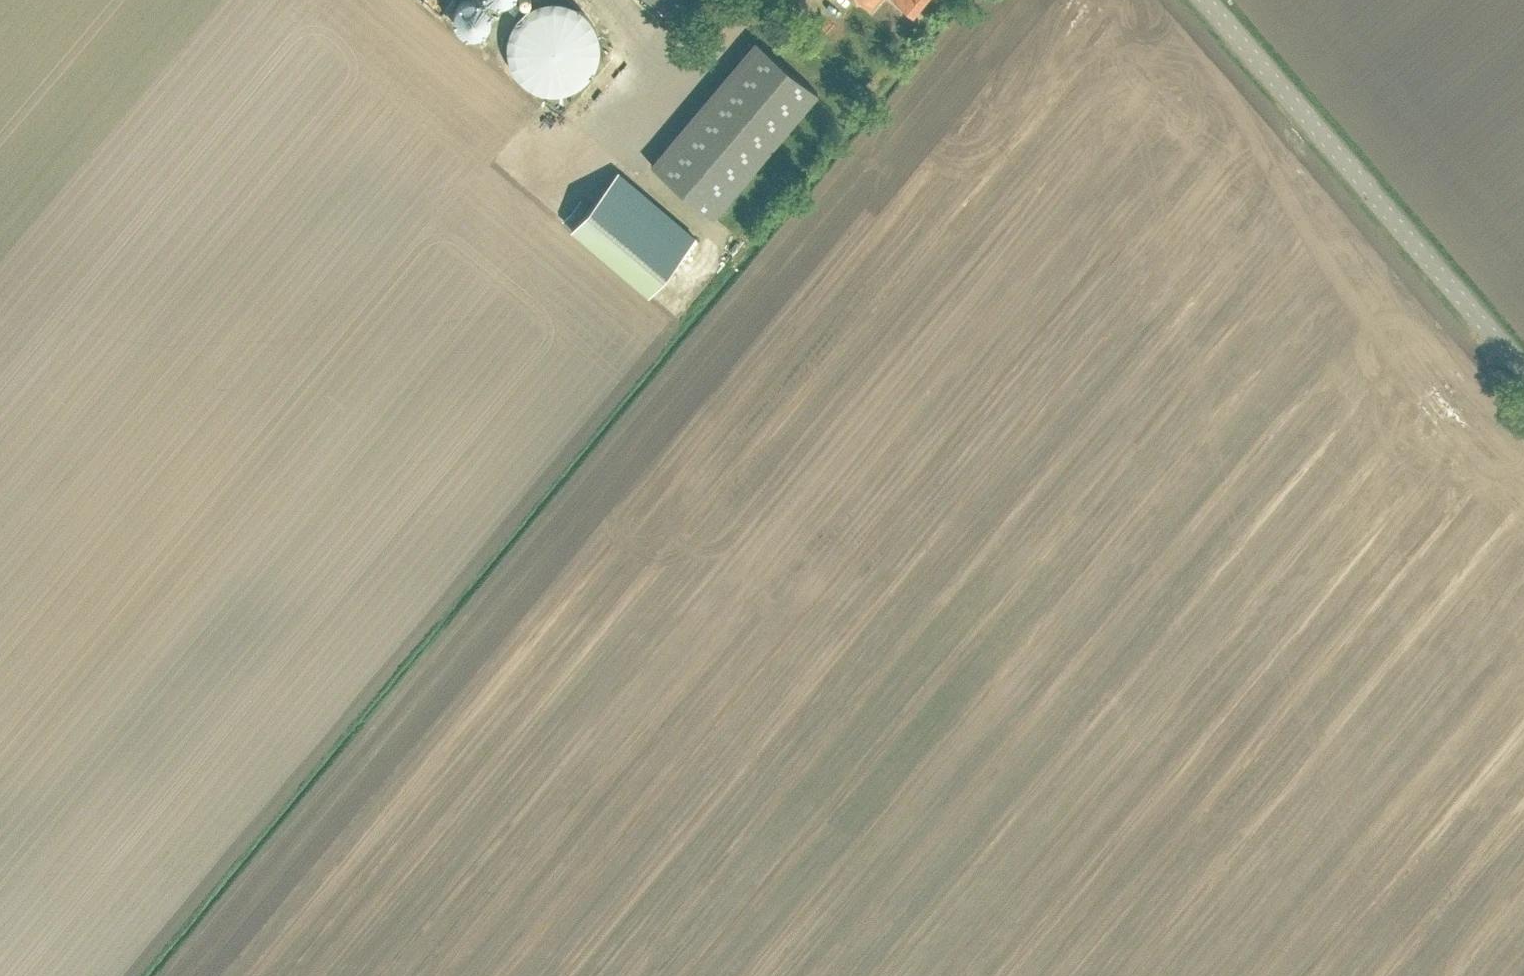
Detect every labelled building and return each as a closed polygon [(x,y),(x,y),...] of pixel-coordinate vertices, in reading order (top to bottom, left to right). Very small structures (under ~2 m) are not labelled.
[(487,16),(487,8),(483,0),(482,0),(455,0),(453,1),(450,9),(450,17),(454,25),(461,30),(469,31),(477,29),(484,24),(487,16)] [(557,92),(562,92),(567,90),(573,89),(577,86),(582,83),(586,80),(590,76),(593,71),(596,66),(598,62),(600,56),(601,51),(601,45),(601,40),(600,35),(598,29),(596,24),(593,20),(590,15),(586,11),(582,8),(577,5),(573,2),(567,0),(565,0),(543,0),(540,0),(535,2),(530,5),(526,8),(522,11),(518,15),(515,20),(512,24),(510,29),(508,35),(507,40),(507,45),(507,51),(508,56),(510,61),(512,66),(515,71),(518,76),(522,80),(526,83),(530,86),(535,89),(540,90),(546,92),(551,92),(557,92)] [(670,14),(682,0),(654,0),(670,14)] [(912,11),(920,0),(898,0),(912,11)] [(716,217),(818,92),(755,40),(649,162),(716,217)] [(570,228),(647,294),(681,255),(603,188),(570,228)]
